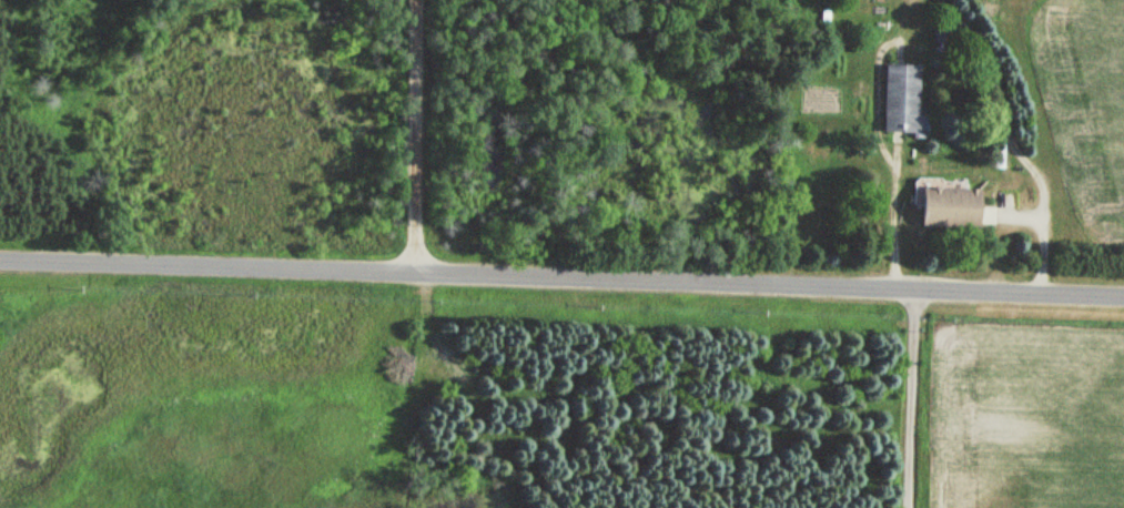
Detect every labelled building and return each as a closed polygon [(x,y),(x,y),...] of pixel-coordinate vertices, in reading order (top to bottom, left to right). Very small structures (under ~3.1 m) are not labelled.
[(881,135),(926,135),(926,118),(917,118),(917,67),(881,67),(881,135)] [(964,183),(915,182),(915,228),(974,229),(975,191),(964,191),(964,183)]
